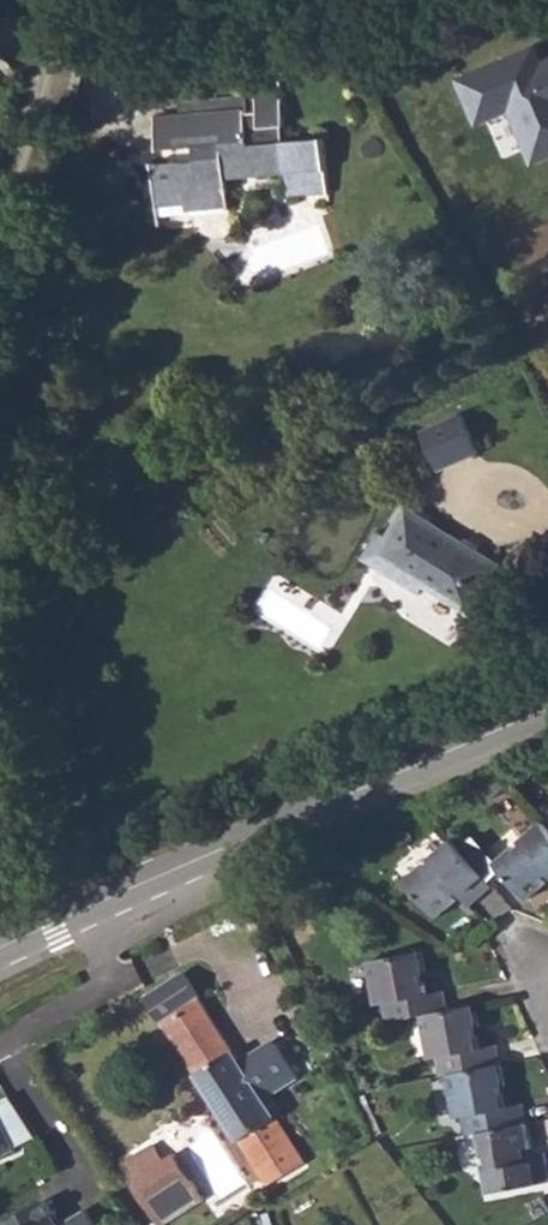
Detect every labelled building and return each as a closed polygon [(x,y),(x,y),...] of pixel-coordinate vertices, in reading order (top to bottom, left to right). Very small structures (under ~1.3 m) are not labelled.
[(531,160),(547,153),(547,58),(545,60),(538,43),(452,79),(472,125),(509,109),(531,160)] [(154,161),(158,215),(189,213),(189,207),(230,203),(228,176),(288,172),(290,192),(328,188),(323,138),(283,140),(282,127),(285,124),(281,77),(254,80),(256,111),(246,111),(244,98),(180,103),(180,114),(156,116),(159,150),(182,148),(194,148),(195,160),(183,161),(183,159),(154,161)] [(182,148),(183,159),(183,161),(195,160),(194,148),(182,148)] [(158,215),(159,224),(190,222),(189,213),(158,215)] [(371,559),(420,591),(426,583),(471,612),(500,563),(476,548),(473,550),(465,544),(466,541),(407,504),(387,535),(371,559)] [(371,559),(387,535),(379,530),(364,554),(371,559)] [(466,541),(465,544),(473,550),(476,548),(479,542),(470,535),(466,541)] [(518,840),(520,843),(516,847),(513,844),(495,860),(494,861),(501,869),(527,898),(546,882),(542,877),(547,872),(547,829),(540,820),(518,840)] [(475,837),(460,849),(488,881),(501,869),(494,861),(495,860),(475,837)] [(450,838),(429,857),(431,860),(425,863),(423,861),(404,878),(437,917),(456,900),(453,895),(458,891),(470,905),(492,885),(488,881),(460,849),(450,838)] [(387,1021),(421,1014),(451,1009),(447,989),(435,990),(433,979),(427,979),(423,980),(422,973),(425,971),(422,951),(368,960),(376,1003),(383,1003),(387,1021)] [(146,993),(268,1185),(304,1162),(265,1100),(298,1078),(272,1037),(240,1059),(183,970),(146,993)] [(421,1014),(429,1057),(435,1056),(439,1075),(446,1074),(501,1063),(498,1042),(487,1044),(486,1032),(480,1033),(477,1034),(475,1026),(479,1025),(475,1004),(451,1009),(421,1014)] [(446,1074),(456,1117),(461,1116),(465,1134),(478,1131),(527,1121),(523,1103),(514,1104),(512,1092),(506,1093),(502,1093),(501,1085),(505,1085),(501,1063),(446,1074)] [(14,1148),(0,1119),(0,1156),(14,1148)] [(483,1156),(488,1157),(488,1162),(484,1164),(490,1193),(547,1181),(547,1170),(544,1152),(527,1155),(525,1147),(532,1145),(527,1121),(478,1131),(483,1156)] [(130,1181),(165,1159),(153,1142),(118,1163),(130,1181)] [(130,1181),(147,1209),(192,1180),(175,1153),(165,1159),(130,1181)] [(158,1224),(164,1224),(205,1199),(192,1180),(147,1209),(158,1224)] [(85,1210),(61,1224),(45,1199),(0,1224),(95,1224),(85,1210)]
